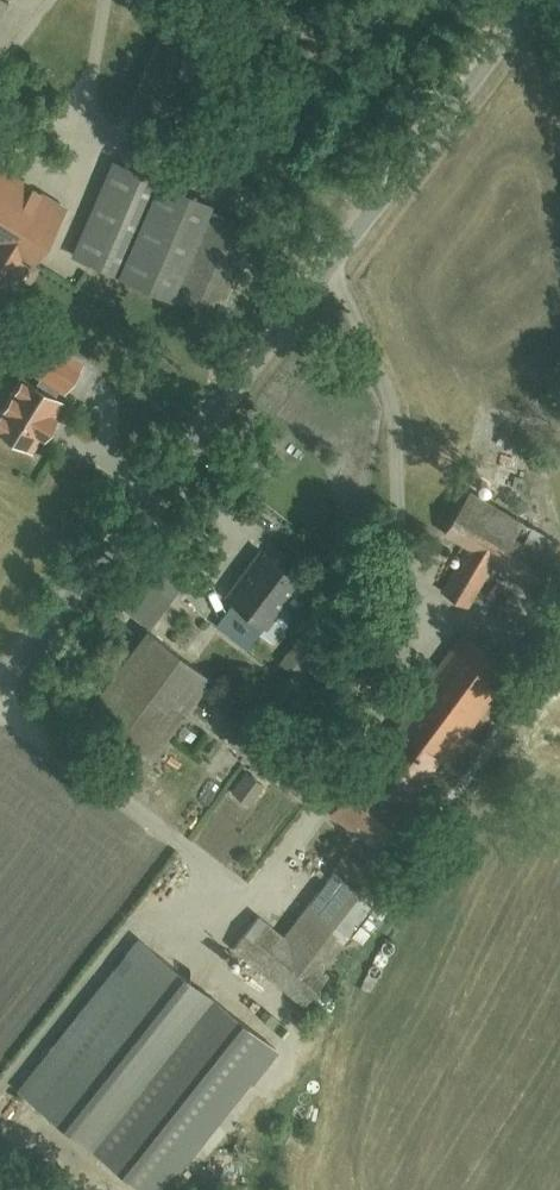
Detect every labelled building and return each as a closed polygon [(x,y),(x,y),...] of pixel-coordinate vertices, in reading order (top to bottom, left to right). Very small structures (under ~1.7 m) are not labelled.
[(14,11),(0,2),(0,33),(14,11)] [(115,165),(70,270),(166,311),(211,205),(115,165)] [(19,265),(30,271),(58,220),(0,189),(0,300),(19,265)] [(211,205),(166,311),(220,333),(264,228),(211,205)] [(22,376),(0,411),(0,433),(33,454),(66,403),(22,376)] [(469,551),(440,594),(466,611),(495,567),(529,590),(558,547),(473,492),(445,536),(469,551)] [(126,605),(154,626),(207,555),(179,534),(126,605)] [(247,652),(262,630),(267,634),(301,584),(255,553),(223,602),(234,609),(218,633),(247,652)] [(84,700),(153,756),(213,684),(145,627),(84,700)] [(462,635),(326,815),(377,854),(514,674),(462,635)] [(356,851),(340,872),(369,894),(385,873),(356,851)] [(266,925),(238,963),(296,1006),(324,968),(266,925)] [(134,945),(17,1093),(85,1146),(139,1188),(255,1040),(202,998),(134,945)]
